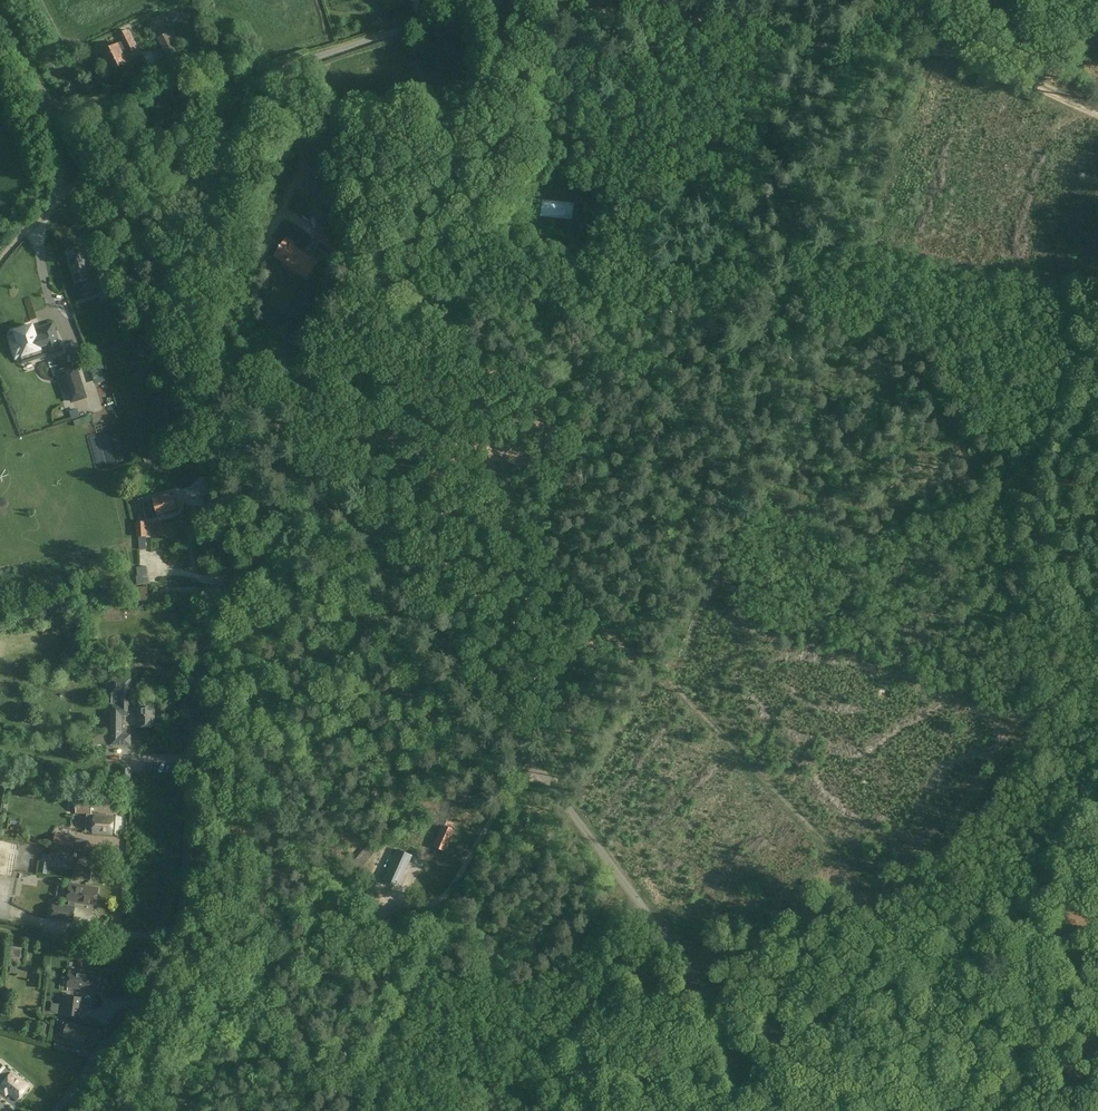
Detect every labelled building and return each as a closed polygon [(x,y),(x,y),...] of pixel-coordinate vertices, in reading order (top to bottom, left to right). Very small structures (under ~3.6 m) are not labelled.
[(173,30),(156,38),(165,57),(182,49),(173,30)] [(131,38),(117,45),(103,52),(112,70),(126,63),(122,55),(136,48),(131,38)] [(30,232),(14,250),(28,263),(45,246),(30,232)] [(331,258),(340,245),(325,234),(316,247),(331,258)] [(299,273),(307,278),(318,261),(311,256),(309,257),(293,246),(294,244),(286,239),(275,256),(282,261),(284,259),(300,271),(299,273)] [(85,252),(67,258),(75,283),(93,277),(85,252)] [(12,263),(1,274),(11,283),(21,272),(12,263)] [(41,267),(45,275),(52,271),(47,263),(41,267)] [(105,265),(96,267),(101,283),(110,281),(105,265)] [(41,268),(27,271),(30,281),(43,278),(41,268)] [(11,286),(14,300),(31,296),(27,281),(11,286)] [(15,331),(18,339),(14,340),(19,356),(34,351),(36,358),(51,354),(48,346),(59,343),(53,324),(40,328),(41,332),(35,334),(32,325),(15,331)] [(75,365),(62,369),(72,399),(85,395),(75,365)] [(149,500),(149,502),(144,503),(145,509),(145,510),(147,519),(157,517),(156,515),(177,509),(172,494),(154,499),(149,500)] [(148,536),(147,523),(137,523),(138,537),(139,537),(140,551),(147,550),(146,536),(148,536)] [(130,667),(151,668),(152,657),(130,656),(130,667)] [(139,704),(138,705),(130,705),(130,677),(111,677),(111,692),(111,704),(110,745),(132,746),(132,726),(154,726),(154,705),(139,704)] [(447,795),(433,807),(437,812),(451,799),(447,795)] [(76,813),(91,814),(92,802),(77,801),(76,813)] [(113,817),(95,815),(94,831),(112,833),(113,817)] [(404,837),(413,844),(428,822),(419,816),(404,837)] [(443,825),(434,845),(445,850),(454,830),(452,829),(454,824),(448,821),(446,826),(443,825)] [(413,845),(420,850),(437,828),(429,822),(413,845)] [(73,836),(55,833),(54,842),(71,846),(73,836)] [(363,843),(354,852),(362,859),(370,849),(363,843)] [(74,848),(74,856),(86,857),(86,848),(74,848)] [(373,869),(383,860),(373,849),(363,858),(373,869)] [(398,849),(388,870),(403,876),(412,855),(398,849)] [(49,863),(42,862),(40,873),(47,874),(49,863)] [(68,869),(75,870),(74,876),(90,879),(92,868),(68,864),(68,869)] [(68,901),(69,901),(68,906),(53,903),(51,918),(72,921),(75,907),(74,907),(75,902),(95,905),(98,888),(70,884),(68,901)] [(23,942),(10,941),(9,947),(10,949),(9,955),(20,957),(21,949),(22,950),(23,942)] [(97,974),(70,971),(68,986),(95,989),(97,974)] [(64,1013),(81,1016),(83,998),(67,996),(64,1013)] [(59,1035),(83,1042),(88,1029),(63,1021),(59,1035)] [(46,1040),(48,1032),(37,1030),(35,1037),(46,1040)] [(71,1044),(56,1039),(54,1047),(68,1052),(71,1044)] [(6,1081),(0,1088),(0,1090),(6,1095),(8,1092),(17,1099),(27,1086),(0,1063),(0,1076),(6,1081)]
